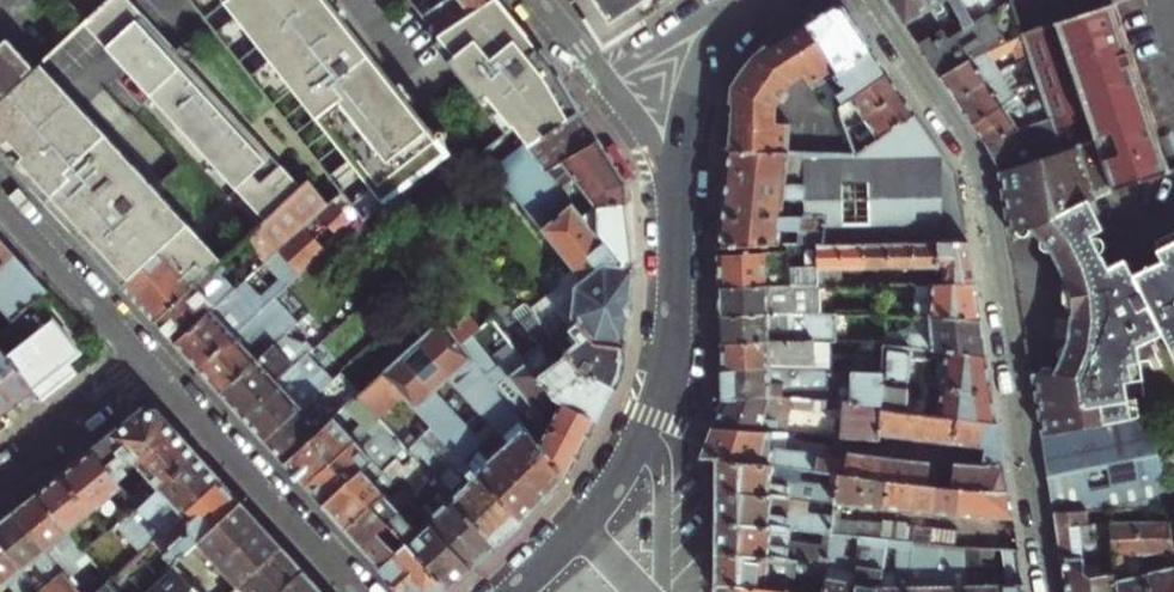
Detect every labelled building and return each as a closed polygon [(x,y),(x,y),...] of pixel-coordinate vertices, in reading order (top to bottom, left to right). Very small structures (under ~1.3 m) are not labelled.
[(134,0),(111,0),(87,22),(264,224),(300,191),(293,182),(280,167),(268,153),(255,138),(239,119),(225,103),(208,83),(194,67),(190,62),(178,49),(165,34),(151,19),(137,3),(134,0)] [(379,211),(384,206),(386,209),(447,163),(438,151),(447,144),(440,135),(431,142),(409,112),(415,107),(401,88),(395,93),(334,12),(340,7),(334,0),(332,0),(328,4),(325,0),(224,0),(379,211)] [(419,10),(429,3),(432,0),(411,0),(419,10)] [(495,0),(446,0),(447,1),(435,10),(429,3),(419,10),(441,38),(495,0)] [(522,31),(517,26),(505,10),(497,0),(495,0),(441,38),(445,43),(439,48),(509,137),(516,132),(504,117),(537,95),(523,77),(501,46),(522,31)] [(607,46),(678,0),(577,0),(607,46)] [(925,0),(888,0),(920,47),(928,42),(931,45),(937,41),(935,38),(944,32),(925,0)] [(944,32),(949,41),(974,25),(960,0),(925,0),(944,32)] [(974,25),(998,9),(993,0),(960,0),(974,25)] [(998,9),(1012,1),(1012,0),(993,0),(998,9)] [(1012,1),(998,9),(974,25),(949,41),(944,32),(935,38),(937,41),(931,45),(928,42),(920,47),(935,68),(942,78),(969,60),(1008,43),(1024,36),(1024,35),(1012,1)] [(1098,7),(1024,35),(1024,36),(1033,63),(1037,76),(1053,122),(986,143),(999,171),(1096,142),(1111,190),(1168,172),(1112,2),(1098,7)] [(818,82),(819,83),(873,51),(844,9),(835,7),(809,23),(787,38),(818,82)] [(523,77),(546,61),(542,57),(527,38),(522,31),(501,46),(523,77)] [(818,82),(787,38),(752,64),(749,62),(745,67),(735,82),(732,87),(729,121),(732,122),(729,152),(792,151),(792,124),(776,124),(775,109),(780,100),(784,101),(788,93),(785,91),(791,81),(802,73),(812,87),(818,82)] [(35,68),(9,40),(2,46),(0,44),(0,100),(35,68)] [(969,60),(942,78),(952,93),(958,102),(983,85),(1018,70),(1008,43),(969,60)] [(873,51),(819,83),(833,107),(887,72),(880,62),(873,51)] [(537,95),(560,80),(553,71),(546,61),(523,77),(537,95)] [(983,85),(958,102),(967,114),(974,126),(1001,108),(994,95),(1037,76),(1033,63),(1018,70),(983,85)] [(35,68),(0,100),(0,153),(86,246),(123,288),(185,233),(35,68)] [(887,72),(833,107),(842,122),(858,111),(864,121),(904,97),(895,84),(887,72)] [(1001,108),(974,126),(980,134),(986,143),(1053,122),(1037,76),(994,95),(1001,108)] [(529,148),(583,115),(574,101),(560,80),(537,95),(504,117),(516,132),(529,148)] [(904,97),(864,121),(847,132),(859,152),(860,152),(917,116),(911,107),(904,97)] [(562,164),(568,172),(605,150),(594,133),(583,115),(529,148),(547,171),(548,173),(562,164)] [(958,176),(917,116),(860,152),(859,152),(792,151),(729,152),(725,195),(722,224),(825,222),(826,247),(841,247),(865,247),(889,246),(914,245),(938,245),(969,244),(958,176)] [(999,171),(1001,175),(1007,218),(1010,234),(1044,228),(1048,242),(1055,263),(1062,294),(1064,310),(1066,329),(1065,359),(1063,373),(1033,378),(1037,407),(1042,436),(1137,419),(1130,383),(1139,380),(1137,365),(1147,363),(1145,349),(1166,338),(1173,353),(1173,249),(1158,259),(1162,267),(1136,282),(1128,267),(1110,277),(1090,238),(1103,230),(1088,202),(1111,190),(1096,142),(999,171)] [(559,286),(530,309),(572,363),(593,347),(623,348),(623,350),(627,350),(631,304),(635,270),(626,270),(577,208),(548,173),(547,171),(529,148),(498,173),(573,268),(560,278),(559,286)] [(597,208),(628,206),(626,184),(619,172),(605,150),(568,172),(575,181),(571,185),(575,190),(579,186),(589,199),(597,208)] [(308,183),(300,191),(264,224),(245,241),(266,264),(279,251),(303,275),(362,217),(342,192),(327,206),(308,183)] [(626,270),(635,270),(631,233),(628,206),(597,208),(589,199),(577,208),(626,270)] [(825,222),(722,224),(721,233),(719,249),(781,248),(781,234),(798,234),(798,238),(817,238),(818,247),(826,247),(825,222)] [(217,267),(185,233),(123,288),(143,309),(155,323),(217,267)] [(0,241),(0,271),(15,257),(0,241)] [(938,245),(939,271),(945,271),(945,280),(945,286),(975,286),(974,280),(972,265),(969,244),(938,245)] [(889,246),(889,272),(902,272),(914,271),(914,245),(889,246)] [(914,245),(914,271),(925,271),(939,271),(938,245),(914,245)] [(865,247),(865,272),(877,272),(889,272),(889,246),(865,247)] [(818,273),(818,247),(813,248),(813,257),(806,257),(806,276),(790,276),(790,257),(718,258),(719,272),(719,290),(819,289),(818,273)] [(818,247),(818,273),(841,272),(841,247),(826,247),(818,247)] [(841,247),(841,272),(856,272),(865,272),(865,247),(841,247)] [(236,290),(176,345),(189,359),(200,371),(277,300),(303,275),(279,251),(266,264),(281,280),(268,291),(254,275),(236,290)] [(15,257),(0,271),(0,311),(12,324),(39,299),(47,292),(25,268),(15,257)] [(217,267),(155,323),(169,338),(176,345),(236,290),(223,275),(234,265),(227,258),(217,267)] [(818,273),(819,289),(852,288),(852,282),(841,282),(841,277),(841,272),(818,273)] [(975,286),(945,286),(940,287),(935,322),(981,322),(978,306),(975,286)] [(819,289),(719,290),(720,303),(720,321),(819,321),(819,289)] [(55,319),(39,299),(12,324),(9,327),(23,346),(8,357),(35,392),(63,370),(82,355),(55,320),(55,319)] [(277,300),(200,371),(214,387),(222,395),(286,334),(298,324),(277,300)] [(538,342),(522,354),(558,401),(597,422),(607,402),(615,388),(572,363),(530,309),(526,304),(514,312),(538,342)] [(468,310),(447,326),(460,342),(474,331),(481,326),(468,310)] [(443,320),(384,374),(405,397),(434,428),(523,524),(543,503),(566,479),(460,342),(447,326),(443,320)] [(819,321),(720,321),(721,333),(721,348),(771,346),(829,349),(837,350),(836,321),(819,321)] [(985,342),(981,322),(935,322),(908,322),(908,331),(899,339),(885,339),(884,355),(911,356),(946,356),(987,357),(985,342)] [(474,331),(460,342),(566,479),(568,477),(574,466),(584,446),(597,422),(558,401),(522,354),(517,349),(498,363),(474,331)] [(286,334),(222,395),(233,408),(243,418),(319,347),(311,338),(286,334)] [(319,347),(243,418),(256,433),(266,444),(339,377),(320,356),(329,348),(324,343),(319,347)] [(771,346),(721,348),(722,362),(723,375),(771,373),(882,385),(883,371),(846,368),(845,370),(829,371),(829,349),(771,346)] [(593,347),(572,363),(615,388),(620,378),(622,369),(623,350),(623,348),(593,347)] [(8,357),(2,349),(0,351),(0,415),(3,419),(18,406),(35,393),(35,392),(8,357)] [(880,416),(880,419),(902,420),(926,421),(932,422),(932,413),(918,412),(907,411),(908,399),(911,356),(884,355),(883,371),(882,385),(880,416)] [(988,366),(987,357),(946,356),(945,365),(939,365),(935,394),(993,394),(992,386),(988,366)] [(339,377),(266,444),(275,453),(285,464),(359,397),(364,392),(345,372),(339,377)] [(771,373),(723,375),(723,390),(723,402),(772,401),(831,409),(880,416),(882,385),(771,373)] [(405,397),(384,374),(364,392),(359,397),(380,421),(405,397)] [(996,411),(993,394),(935,394),(933,394),(932,413),(932,422),(941,422),(951,422),(998,424),(996,411)] [(359,397),(285,464),(296,476),(306,488),(356,443),(371,429),(380,421),(359,397)] [(908,399),(907,411),(918,412),(919,400),(908,399)] [(772,401),(723,402),(720,412),(713,429),(790,439),(791,432),(835,438),(837,416),(831,416),(831,409),(772,401)] [(834,445),(851,447),(859,448),(878,450),(878,445),(880,419),(880,416),(831,409),(831,416),(837,416),(835,438),(834,445)] [(139,468),(177,433),(159,413),(151,412),(144,411),(113,436),(93,452),(120,484),(139,468)] [(1137,419),(1042,436),(1045,455),(1054,512),(1095,508),(1112,507),(1137,504),(1160,503),(1173,501),(1173,485),(1169,468),(1158,435),(1151,417),(1137,419)] [(901,446),(902,420),(880,419),(878,445),(888,445),(901,446)] [(925,447),(926,421),(902,420),(901,446),(915,446),(925,447)] [(380,421),(371,429),(389,449),(398,441),(394,436),(380,421)] [(951,422),(941,422),(932,422),(926,421),(925,447),(938,448),(951,448),(951,422)] [(1000,438),(998,424),(951,422),(951,448),(971,450),(971,460),(972,467),(1005,464),(1004,458),(1000,438)] [(394,436),(398,441),(498,548),(512,535),(523,524),(434,428),(421,440),(407,424),(394,436)] [(790,439),(713,429),(707,443),(701,459),(718,462),(798,473),(838,478),(848,479),(851,447),(834,445),(833,454),(788,449),(790,439)] [(1158,435),(1169,468),(1173,467),(1173,430),(1158,435)] [(160,491),(198,456),(187,444),(177,433),(139,468),(147,478),(128,494),(140,507),(160,491)] [(398,441),(389,449),(375,462),(392,482),(397,487),(413,504),(434,527),(474,570),(488,558),(498,548),(398,441)] [(375,462),(356,443),(306,488),(316,498),(325,508),(364,472),(375,462)] [(873,483),(875,463),(866,462),(858,462),(859,448),(851,447),(848,479),(864,481),(873,483)] [(120,484),(93,452),(75,466),(40,494),(79,544),(102,524),(94,514),(105,505),(110,513),(118,507),(112,500),(124,489),(120,484)] [(155,542),(221,481),(210,469),(198,456),(160,491),(140,507),(121,522),(146,550),(155,542)] [(798,473),(718,462),(718,478),(718,489),(794,499),(835,504),(837,490),(797,485),(798,473)] [(899,486),(901,466),(890,465),(875,463),(873,483),(888,485),(899,486)] [(1009,493),(1005,464),(972,467),(956,468),(956,479),(956,495),(958,495),(984,494),(1009,493)] [(929,491),(929,468),(915,467),(901,466),(899,486),(912,488),(929,491)] [(364,472),(325,508),(338,522),(347,531),(397,487),(392,482),(382,491),(364,472)] [(837,490),(835,504),(848,506),(861,508),(864,481),(848,479),(838,478),(837,490)] [(175,564),(198,543),(241,503),(231,492),(221,481),(155,542),(175,564)] [(873,483),(864,481),(861,508),(873,509),(885,511),(888,485),(873,483)] [(899,486),(888,485),(885,511),(897,512),(910,514),(912,488),(899,486)] [(397,487),(347,531),(357,542),(363,550),(391,525),(403,514),(413,504),(397,487)] [(929,491),(912,488),(910,514),(921,516),(935,517),(938,492),(929,491)] [(794,499),(718,489),(718,503),(718,519),(790,529),(832,535),(833,520),(792,515),(794,499)] [(956,495),(938,492),(935,517),(946,519),(958,520),(958,495),(956,495)] [(1009,493),(984,494),(985,520),(997,520),(1014,520),(1011,503),(1009,493)] [(79,544),(40,494),(28,504),(15,514),(59,569),(74,558),(71,554),(81,546),(79,544)] [(984,494),(958,495),(958,520),(973,520),(985,520),(984,494)] [(1160,503),(1164,520),(1173,565),(1173,501),(1160,503)] [(239,589),(283,549),(263,527),(241,503),(198,543),(239,589)] [(1139,521),(1137,504),(1112,507),(1113,521),(1118,591),(1146,591),(1143,579),(1139,521)] [(1058,536),(1061,555),(1086,553),(1086,544),(1096,543),(1096,523),(1095,508),(1054,512),(1058,536)] [(832,535),(858,539),(858,546),(874,548),(887,550),(896,551),(910,553),(910,546),(937,549),(959,552),(961,535),(888,525),(846,519),(846,514),(834,513),(833,520),(832,535)] [(15,514),(3,524),(0,526),(0,544),(39,591),(43,591),(64,575),(59,569),(15,514)] [(403,514),(391,525),(452,591),(464,580),(474,570),(434,527),(424,536),(403,514)] [(790,529),(718,519),(718,535),(718,553),(828,567),(830,549),(788,544),(790,529)] [(1164,520),(1139,521),(1143,579),(1146,591),(1173,591),(1173,565),(1164,520)] [(1113,521),(1096,523),(1096,543),(1096,552),(1086,553),(1061,555),(1067,591),(1118,591),(1113,521)] [(363,550),(402,591),(452,591),(391,525),(363,550)] [(830,549),(828,567),(825,591),(851,591),(852,584),(854,585),(858,546),(858,539),(832,535),(830,549)] [(175,564),(155,542),(146,550),(101,591),(200,591),(175,564)] [(0,544),(0,589),(1,590),(13,581),(21,591),(39,591),(0,544)] [(910,546),(910,553),(913,591),(940,591),(937,549),(910,546)] [(885,566),(887,550),(874,548),(869,586),(854,585),(852,584),(851,591),(882,591),(885,566)] [(303,571),(293,560),(283,549),(239,589),(242,591),(280,591),(303,571)] [(937,549),(940,591),(965,591),(959,552),(937,549)] [(885,566),(882,591),(913,591),(910,553),(896,551),(896,566),(885,566)] [(959,552),(965,591),(993,591),(993,590),(987,552),(959,552)] [(1000,552),(1006,588),(993,590),(993,591),(1025,591),(1019,552),(1000,552)] [(718,553),(718,569),(718,589),(757,591),(825,591),(828,567),(718,553)] [(280,591),(322,591),(303,571),(280,591)] [(64,575),(43,591),(77,591),(64,575)]
